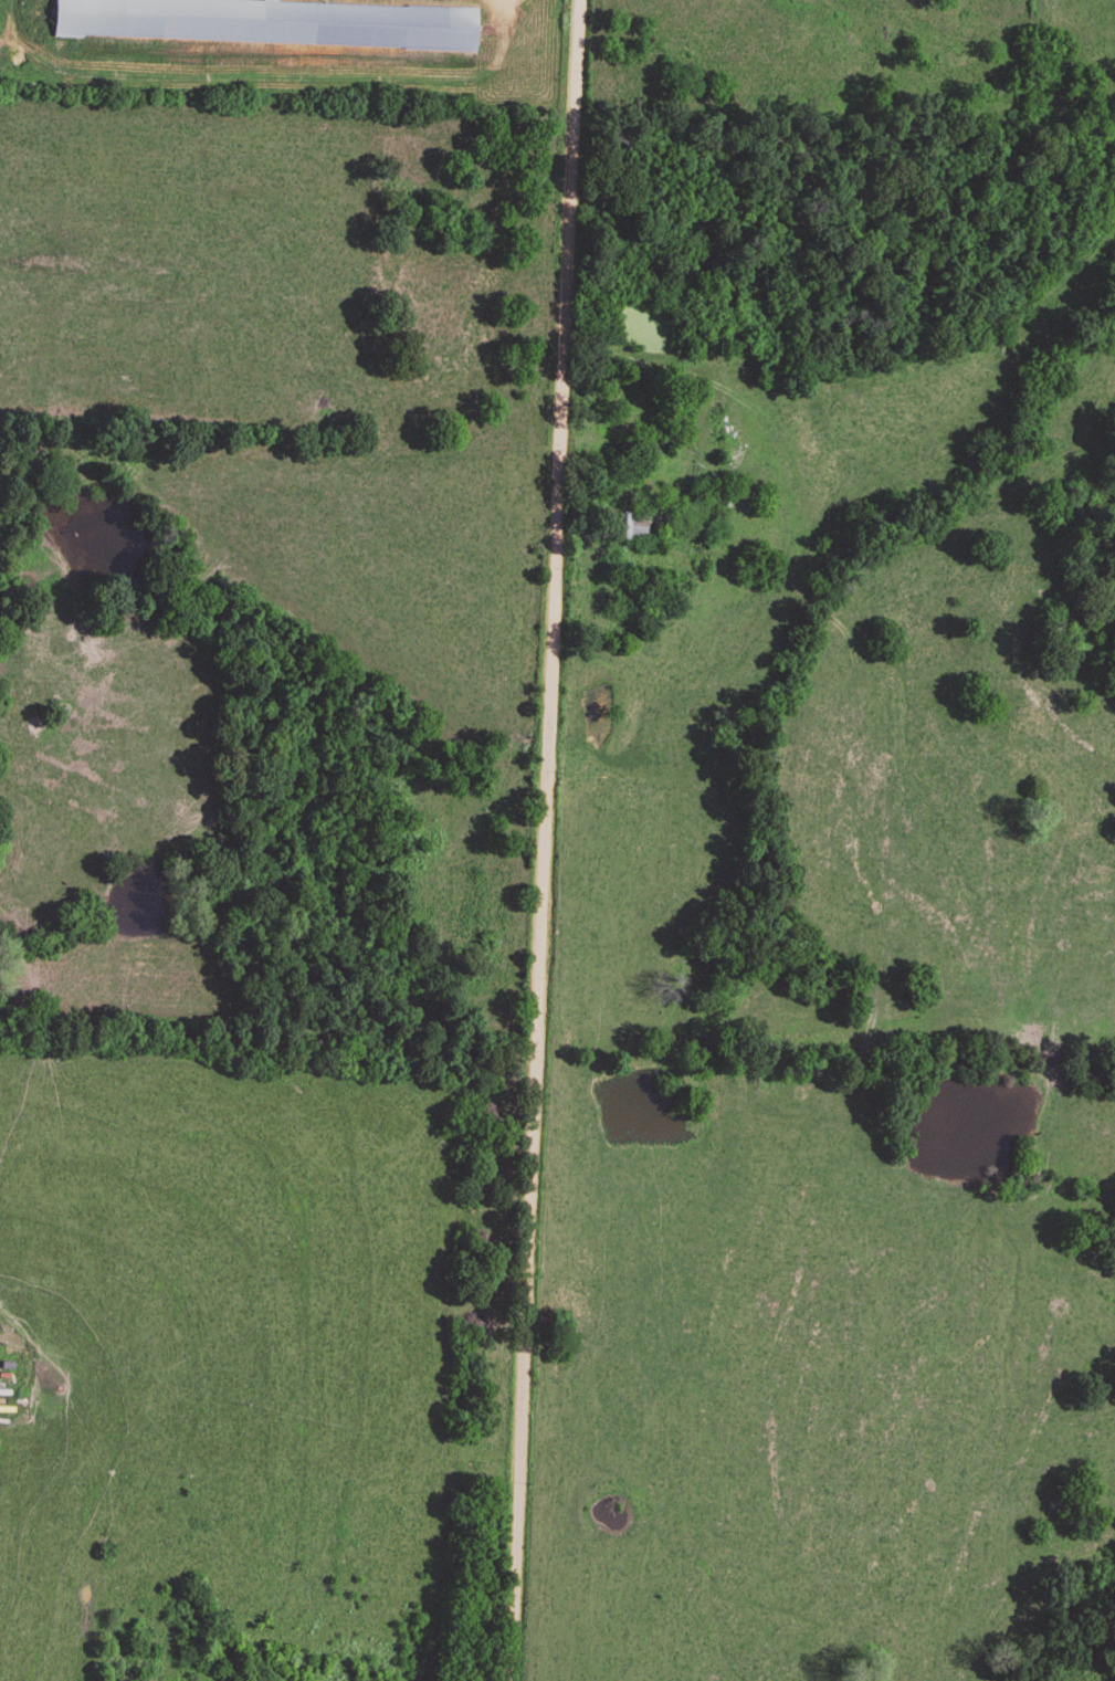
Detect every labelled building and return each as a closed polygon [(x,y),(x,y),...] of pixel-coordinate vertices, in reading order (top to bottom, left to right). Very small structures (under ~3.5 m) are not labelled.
[(640,543),(640,516),(620,516),(620,543),(640,543)]
